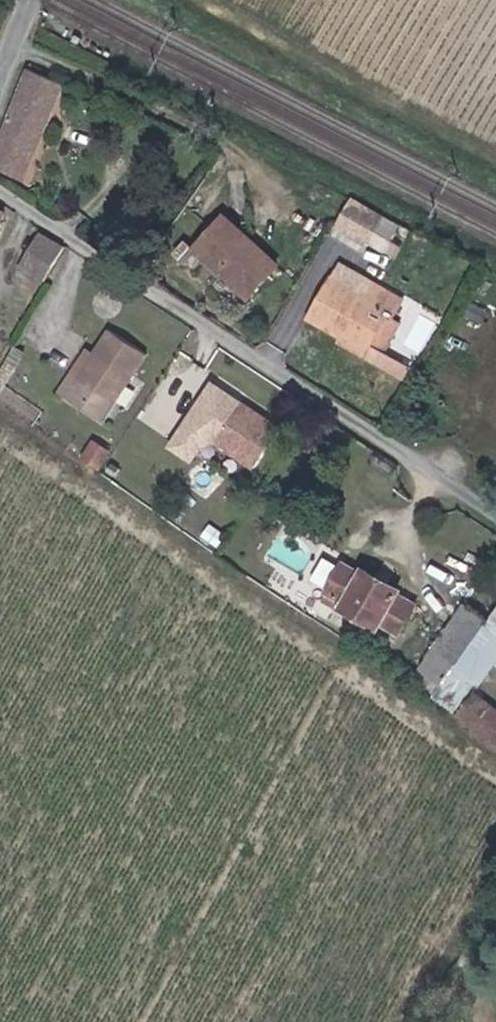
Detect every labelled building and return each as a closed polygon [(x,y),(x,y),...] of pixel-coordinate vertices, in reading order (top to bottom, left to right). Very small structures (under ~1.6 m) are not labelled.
[(30,68),(0,144),(0,167),(25,178),(63,83),(30,68)] [(363,245),(379,218),(351,201),(335,228),(363,245)] [(11,209),(0,205),(0,237),(11,209)] [(278,269),(222,221),(193,253),(248,301),(278,269)] [(43,228),(19,265),(43,281),(67,244),(43,228)] [(366,298),(333,280),(309,320),(339,338),(365,353),(387,315),(392,317),(400,303),(372,286),(366,298)] [(149,349),(113,329),(100,351),(73,399),(108,419),(149,349)] [(365,353),(339,338),(335,345),(361,359),(365,353)] [(100,351),(91,346),(64,394),(73,399),(100,351)] [(288,426),(246,399),(221,438),(264,466),(288,426)] [(119,449),(102,439),(94,453),(113,463),(119,449)] [(367,569),(349,560),(334,583),(336,587),(329,599),(337,604),(343,595),(403,629),(413,613),(420,600),(408,593),(409,588),(371,566),(367,569)] [(478,693),(464,714),(495,735),(495,705),(478,693)]
